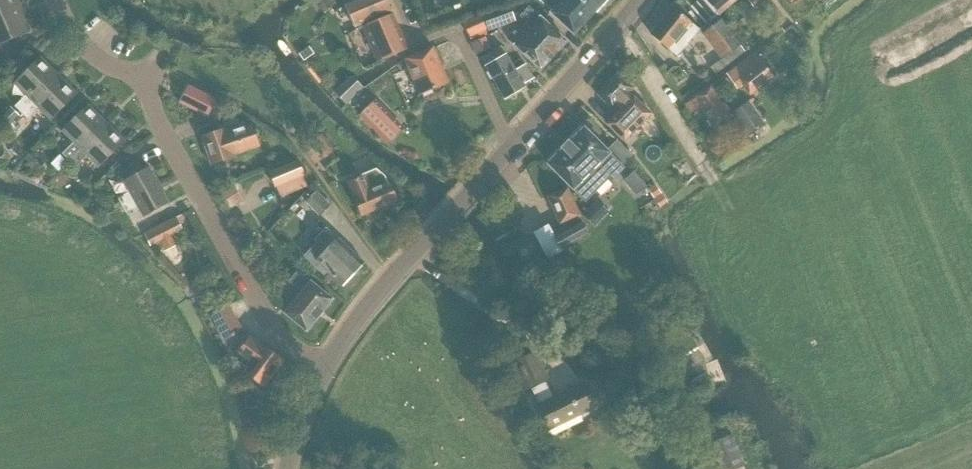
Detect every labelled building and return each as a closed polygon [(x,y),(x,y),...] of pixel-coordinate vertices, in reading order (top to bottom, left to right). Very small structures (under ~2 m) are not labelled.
[(29,31),(18,6),(20,5),(18,0),(0,0),(0,44),(29,31)] [(408,49),(387,0),(353,0),(346,3),(357,30),(364,27),(378,61),(408,49)] [(606,0),(550,0),(546,4),(553,11),(551,13),(575,34),(606,0)] [(707,0),(720,15),(737,0),(707,0)] [(515,22),(509,5),(483,15),(489,32),(515,22)] [(537,13),(536,14),(529,8),(519,17),(527,24),(511,41),(541,69),(568,41),(537,13)] [(684,45),(698,29),(673,8),(652,34),(677,56),(685,47),(684,45)] [(472,37),(488,29),(482,16),(465,24),(472,37)] [(724,56),(739,45),(720,20),(705,31),(717,46),(716,47),(724,56)] [(471,44),(476,55),(490,49),(485,38),(471,44)] [(421,93),(449,81),(435,46),(406,58),(421,93)] [(314,55),(309,47),(299,54),(304,62),(314,55)] [(505,98),(524,87),(501,47),(482,58),(487,65),(486,66),(505,98)] [(773,77),(754,53),(726,74),(736,88),(741,84),(749,94),(773,77)] [(16,107),(22,113),(58,74),(57,74),(41,59),(42,58),(41,57),(14,84),(15,85),(15,84),(27,95),(16,107)] [(58,74),(22,113),(29,120),(40,108),(51,118),(50,119),(50,120),(77,93),(76,93),(75,93),(58,76),(59,75),(58,74)] [(634,89),(618,74),(599,95),(615,110),(619,105),(623,109),(608,124),(627,141),(652,114),(634,97),(630,94),(634,89)] [(382,77),(358,95),(364,103),(388,85),(382,77)] [(363,88),(353,78),(336,95),(346,105),(363,88)] [(179,103),(202,114),(211,97),(188,85),(179,103)] [(749,142),(746,137),(730,114),(728,116),(711,87),(695,97),(696,98),(686,104),(691,113),(701,108),(714,130),(728,122),(742,147),(749,142)] [(805,94),(793,89),(788,101),(800,105),(805,94)] [(406,129),(376,99),(359,116),(389,146),(406,129)] [(746,137),(762,125),(746,103),(730,114),(746,137)] [(63,153),(70,160),(106,123),(105,122),(89,106),(90,105),(89,104),(61,131),(63,132),(64,131),(75,142),(63,153)] [(10,108),(0,119),(0,121),(8,128),(19,116),(10,108)] [(243,123),(239,125),(237,121),(218,127),(220,132),(201,139),(211,167),(235,158),(234,156),(259,147),(252,126),(245,128),(243,123)] [(106,123),(70,160),(72,163),(76,167),(88,155),(99,166),(98,166),(99,167),(125,141),(124,140),(123,141),(106,124),(107,123),(106,123)] [(623,166),(633,156),(618,141),(608,151),(585,127),(570,142),(569,140),(561,147),(563,149),(549,163),(586,201),(608,178),(612,181),(625,168),(623,166)] [(60,155),(51,164),(58,172),(68,162),(60,155)] [(299,160),(269,173),(275,188),(277,187),(281,198),(307,187),(303,176),(305,175),(299,160)] [(118,199),(122,207),(159,187),(148,167),(124,181),(130,192),(118,199)] [(384,177),(376,169),(363,175),(349,182),(355,197),(362,216),(397,201),(390,183),(387,184),(384,177)] [(647,189),(654,199),(661,193),(655,184),(647,189)] [(219,194),(228,210),(243,201),(234,185),(219,194)] [(159,187),(122,207),(126,214),(138,207),(144,218),(169,204),(159,187)] [(548,259),(589,236),(580,216),(581,216),(568,188),(549,197),(561,225),(562,225),(564,229),(553,235),(549,226),(535,233),(539,241),(548,259)] [(330,207),(316,192),(305,203),(319,218),(330,207)] [(608,212),(598,202),(583,216),(593,226),(608,212)] [(148,221),(152,229),(166,222),(162,214),(148,221)] [(183,230),(176,218),(144,234),(150,247),(183,230)] [(317,243),(304,256),(324,276),(326,273),(328,275),(329,274),(342,286),(364,263),(338,238),(337,239),(326,228),(314,240),(317,243)] [(537,264),(548,259),(543,250),(533,256),(537,264)] [(556,274),(571,265),(565,253),(549,262),(556,274)] [(308,331),(333,299),(298,271),(290,282),(302,292),(285,313),(308,331)] [(226,340),(243,331),(230,306),(213,316),(226,340)] [(245,371),(265,387),(284,362),(252,337),(238,354),(251,364),(245,371)] [(549,429),(595,407),(584,383),(553,397),(546,381),(548,380),(535,352),(515,362),(527,389),(532,388),(539,405),(538,405),(549,429)] [(745,465),(732,434),(712,443),(724,468),(736,468),(745,465)]
